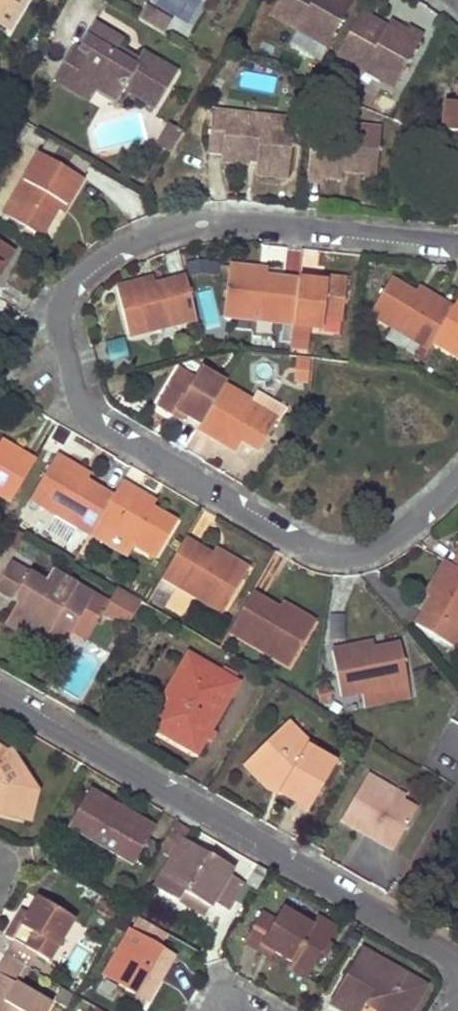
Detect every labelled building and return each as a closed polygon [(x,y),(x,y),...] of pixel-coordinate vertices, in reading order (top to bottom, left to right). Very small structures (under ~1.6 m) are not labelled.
[(270,14),(297,30),(301,24),(330,41),(354,0),(278,0),(270,14)] [(170,23),(144,7),(137,19),(163,35),(170,23)] [(406,31),(390,22),(387,27),(384,32),(377,27),(379,23),(361,13),(336,55),(364,71),(367,64),(397,81),(422,37),(408,29),(406,31)] [(387,27),(379,23),(377,27),(384,32),(387,27)] [(136,66),(114,53),(118,46),(122,40),(95,24),(79,50),(75,47),(60,72),(87,87),(115,104),(123,90),(155,109),(177,72),(144,52),(140,59),(136,66)] [(330,41),(301,24),(297,30),(327,47),(330,41)] [(140,59),(118,46),(114,53),(136,66),(140,59)] [(367,64),(364,71),(394,88),(397,81),(367,64)] [(87,87),(60,72),(58,76),(84,92),(87,87)] [(457,103),(446,102),(443,131),(457,133),(457,93),(457,103)] [(398,108),(393,120),(406,126),(411,114),(398,108)] [(228,113),(212,111),(208,152),(222,154),(221,161),(248,164),(249,160),(249,155),(257,155),(257,161),(255,175),(288,178),(294,120),(244,115),(243,123),(227,122),(228,113)] [(244,115),(228,113),(227,122),(243,123),(244,115)] [(144,138),(138,114),(97,123),(92,132),(96,150),(144,138)] [(381,129),(313,122),(307,181),(323,182),(323,177),(341,179),(342,171),(342,166),(350,167),(349,172),(376,175),(381,129)] [(183,132),(170,124),(164,134),(177,142),(183,132)] [(170,154),(177,142),(164,134),(157,146),(170,154)] [(82,180),(39,154),(3,215),(25,227),(41,237),(57,210),(61,204),(66,207),(82,180)] [(66,207),(61,204),(57,210),(62,213),(66,207)] [(3,215),(0,220),(0,224),(20,235),(25,227),(3,215)] [(0,242),(0,265),(4,268),(14,250),(0,242)] [(230,266),(224,315),(294,323),(299,279),(267,276),(260,275),(261,269),(230,266)] [(299,279),(294,323),(293,326),(313,328),(323,329),(325,318),(343,320),(347,279),(327,276),(327,283),(317,281),(299,279)] [(197,319),(186,277),(155,285),(148,286),(147,280),(117,288),(129,336),(197,319)] [(425,292),(421,297),(415,293),(390,278),(370,313),(428,348),(432,341),(452,308),(425,292)] [(425,292),(418,287),(415,293),(421,297),(425,292)] [(452,308),(432,341),(457,357),(457,298),(452,308)] [(293,326),(291,348),(311,350),(313,328),(293,326)] [(308,381),(310,361),(296,360),(294,380),(308,381)] [(225,384),(226,383),(200,368),(195,378),(178,368),(157,404),(175,414),(177,410),(186,415),(202,424),(225,384)] [(288,408),(257,391),(252,400),(225,384),(202,424),(199,429),(228,446),(235,435),(243,440),(260,450),(277,420),(280,422),(288,408)] [(186,415),(177,410),(175,414),(183,420),(186,415)] [(243,440),(235,435),(228,446),(236,451),(243,440)] [(1,441),(0,442),(0,447),(5,450),(8,445),(1,441)] [(35,461),(8,445),(5,450),(0,447),(0,494),(12,501),(35,461)] [(56,455),(31,500),(91,535),(114,496),(87,481),(80,477),(83,471),(56,455)] [(90,475),(83,471),(80,477),(87,481),(90,475)] [(114,496),(91,535),(104,542),(110,531),(134,545),(156,558),(177,522),(153,508),(145,504),(149,498),(122,483),(114,496)] [(156,503),(149,498),(145,504),(153,508),(156,503)] [(134,545),(110,531),(104,542),(128,556),(134,545)] [(223,612),(248,569),(221,553),(218,559),(212,555),(185,538),(163,576),(223,612)] [(221,553),(215,549),(212,555),(218,559),(221,553)] [(430,588),(435,591),(432,598),(416,625),(454,647),(457,640),(457,568),(453,566),(446,561),(430,588)] [(11,562),(0,581),(0,591),(12,598),(17,595),(25,600),(21,606),(17,604),(5,624),(24,635),(30,624),(48,635),(54,624),(71,634),(73,631),(87,607),(77,602),(84,590),(52,571),(45,582),(11,562)] [(118,587),(111,599),(127,608),(121,618),(131,620),(142,601),(118,587)] [(435,591),(430,588),(426,595),(432,598),(435,591)] [(93,595),(84,590),(77,602),(87,607),(93,595)] [(279,608),(251,593),(229,631),(290,666),(316,623),(288,606),(285,612),(279,608)] [(87,607),(73,631),(88,639),(103,613),(108,604),(93,595),(87,607)] [(121,618),(127,608),(111,599),(108,604),(103,613),(121,618)] [(288,606),(282,603),(279,608),(285,612),(288,606)] [(48,635),(30,624),(24,635),(46,639),(48,635)] [(71,634),(54,624),(48,635),(68,638),(71,634)] [(363,644),(332,650),(341,696),(361,692),(408,684),(400,643),(374,648),(364,650),(363,644)] [(77,698),(95,667),(96,665),(96,662),(96,660),(95,658),(94,656),(92,655),(90,653),(88,653),(86,652),(84,653),(82,653),(80,655),(78,656),(77,657),(60,688),(77,698)] [(197,659),(188,653),(163,696),(170,700),(187,670),(190,671),(197,659)] [(197,755),(239,682),(235,680),(221,672),(197,659),(190,671),(187,670),(170,700),(174,702),(157,732),(197,755)] [(237,676),(224,668),(221,672),(235,680),(237,676)] [(410,696),(408,684),(361,692),(363,705),(410,696)] [(333,700),(330,685),(317,687),(320,702),(333,700)] [(281,729),(251,758),(274,782),(272,783),(279,791),(277,794),(295,798),(311,807),(336,764),(307,747),(309,743),(298,736),(293,741),(281,729)] [(0,749),(0,814),(16,818),(19,803),(37,793),(11,751),(7,753),(0,749)] [(406,795),(369,773),(366,779),(402,801),(406,795)] [(402,801),(366,779),(341,821),(359,831),(361,827),(381,838),(378,843),(393,851),(417,809),(402,801)] [(154,828),(89,790),(68,827),(133,865),(154,828)] [(31,821),(37,793),(19,803),(16,818),(31,821)] [(295,798),(277,794),(308,811),(311,807),(295,798)] [(188,832),(174,824),(159,849),(173,856),(155,887),(179,901),(187,887),(213,902),(227,910),(243,883),(229,875),(233,869),(183,840),(188,832)] [(361,827),(359,831),(378,843),(381,838),(361,827)] [(213,902),(187,887),(179,901),(205,916),(213,902)] [(38,898),(27,915),(21,926),(14,922),(6,936),(45,960),(53,947),(56,948),(74,919),(38,898)] [(261,913),(244,942),(258,951),(262,944),(275,952),(293,963),(289,969),(307,980),(309,977),(337,929),(317,917),(311,926),(282,909),(275,921),(261,913)] [(21,911),(14,922),(21,926),(27,915),(21,911)] [(138,917),(106,974),(123,983),(120,987),(133,995),(136,990),(149,998),(174,954),(161,947),(169,934),(138,917)] [(275,952),(262,944),(258,951),(271,959),(275,952)] [(56,948),(53,947),(45,960),(48,962),(56,948)] [(362,949),(330,1004),(343,1010),(361,1010),(364,1006),(375,1004),(388,1010),(412,1010),(419,1000),(410,995),(418,981),(362,949)] [(106,974),(103,978),(120,987),(123,983),(106,974)] [(0,975),(0,1010),(48,1010),(52,1005),(0,975)] [(426,986),(418,981),(410,995),(419,1000),(426,986)] [(68,1006),(74,996),(61,989),(55,1000),(68,1006)] [(136,990),(133,995),(147,1002),(149,998),(136,990)]
